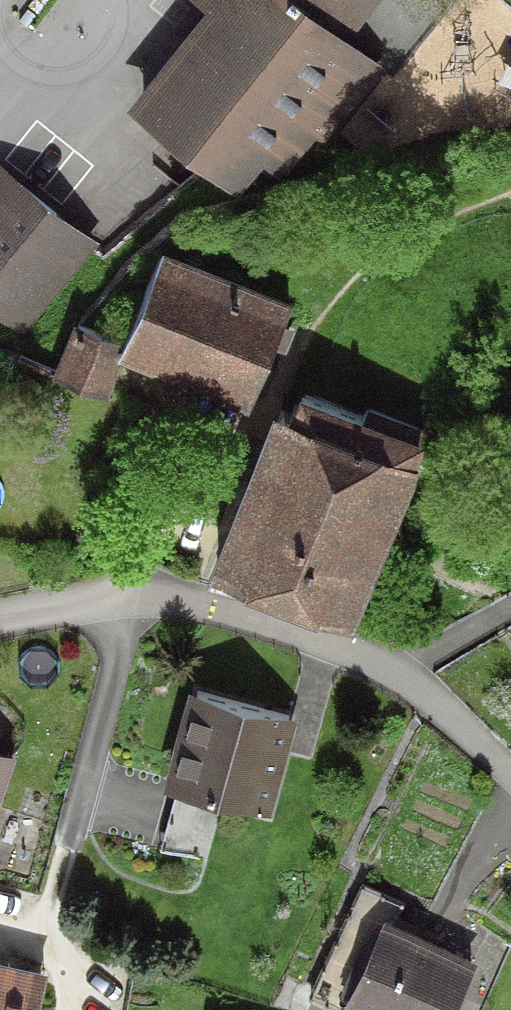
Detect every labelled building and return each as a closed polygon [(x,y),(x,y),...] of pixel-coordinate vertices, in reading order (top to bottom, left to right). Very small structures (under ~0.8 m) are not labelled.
[(211,11),(132,102),(264,216),(393,67),(348,28),(372,0),(199,0),(211,11)] [(10,167),(0,179),(0,355),(97,242),(10,167)] [(295,294),(168,242),(123,352),(250,404),(295,294)] [(58,376),(102,395),(125,340),(80,322),(58,376)] [(421,439),(293,386),(218,567),(346,620),(421,439)] [(288,709),(196,686),(172,780),(264,803),(288,709)] [(0,746),(0,818),(20,752),(0,746)] [(346,1006),(355,1009),(453,1009),(476,960),(386,919),(346,1006)] [(0,952),(0,1009),(46,1009),(57,966),(0,952)]
